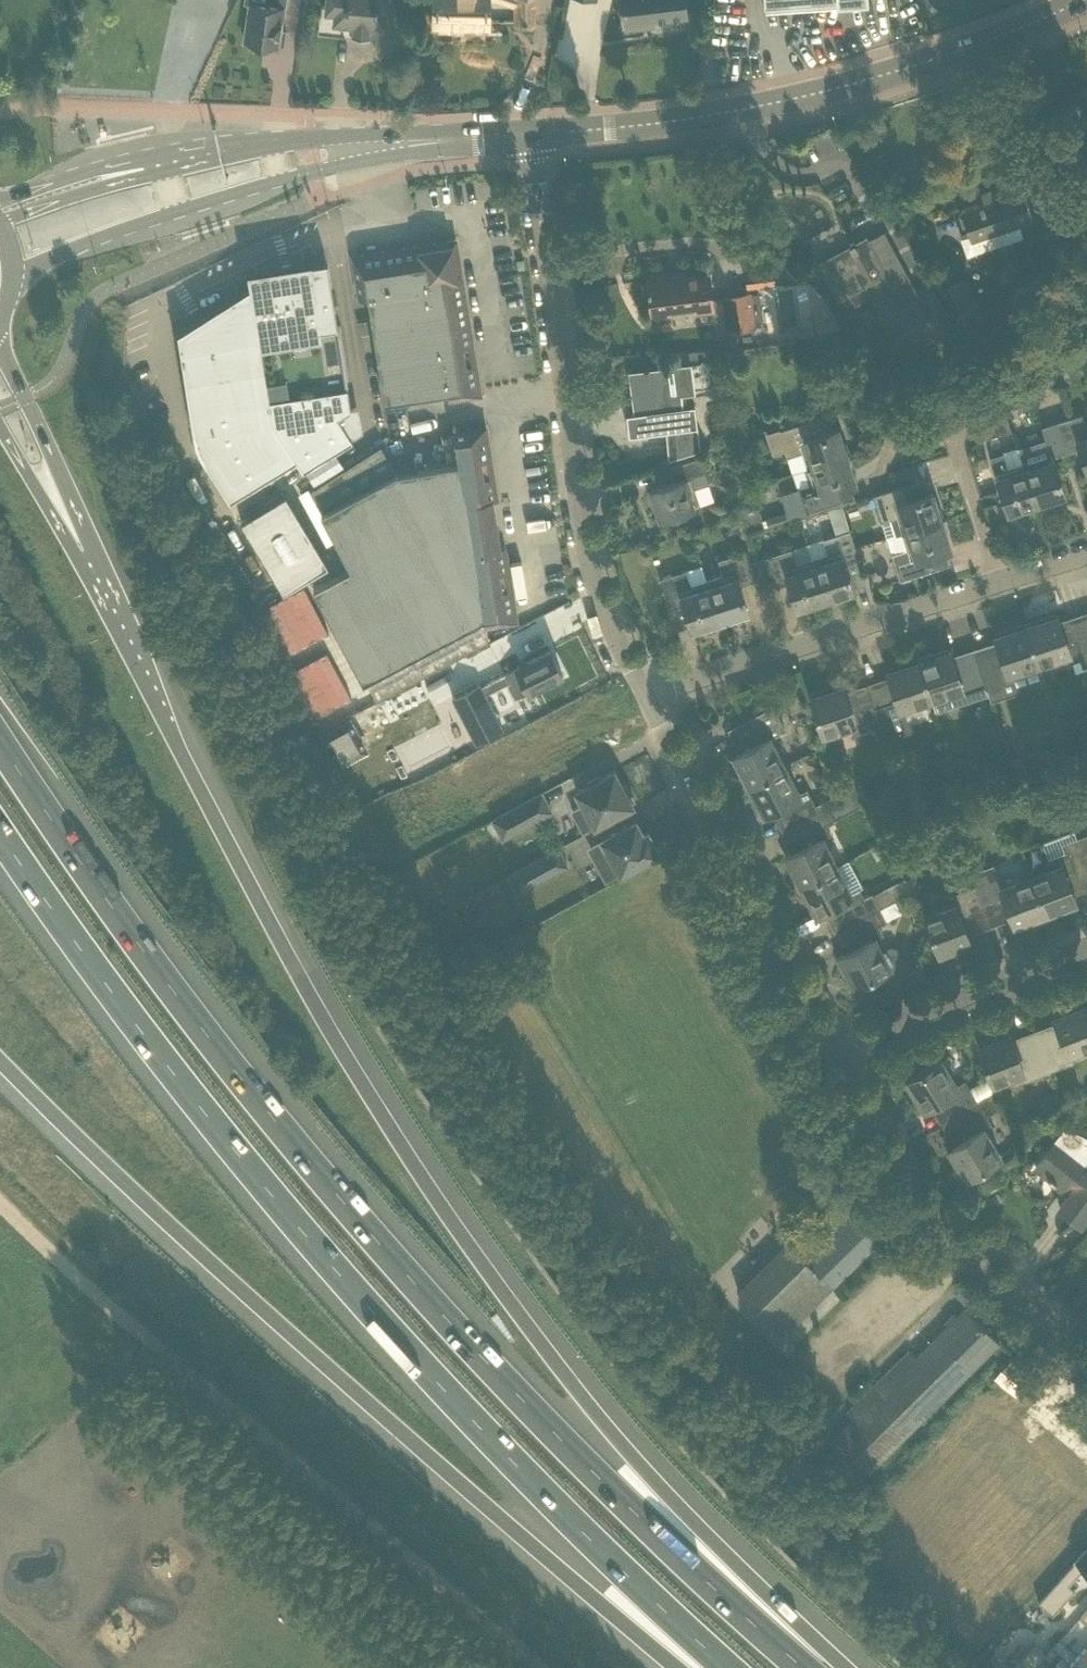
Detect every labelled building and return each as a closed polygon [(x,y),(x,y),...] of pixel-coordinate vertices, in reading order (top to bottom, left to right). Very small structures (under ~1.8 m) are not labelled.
[(287,0),(269,0),(269,3),(250,0),(244,41),(247,41),(250,45),(258,46),(262,43),(284,47),(286,29),(282,29),(287,0)] [(325,10),(334,11),(333,22),(354,24),(353,33),(369,35),(369,25),(386,27),(388,0),(326,0),(325,10)] [(487,23),(487,0),(436,0),(436,22),(487,23)] [(532,0),(517,0),(517,23),(532,23),(532,0)] [(685,0),(622,0),(625,28),(654,25),(654,19),(687,15),(685,0)] [(764,9),(839,3),(839,0),(764,0),(764,9)] [(961,209),(969,233),(961,236),(968,254),(1023,235),(1019,222),(1032,217),(1022,188),(961,209)] [(927,316),(884,234),(868,242),(866,238),(819,263),(837,297),(863,283),(891,335),(927,316)] [(375,337),(463,323),(451,246),(355,261),(361,298),(368,297),(375,337)] [(266,283),(251,292),(179,337),(181,348),(195,437),(197,444),(202,456),(229,500),(292,460),(298,469),(348,439),(337,415),(351,407),(333,292),(332,292),(328,265),(313,268),(297,271),(281,276),(266,283)] [(769,267),(745,270),(747,287),(758,286),(759,288),(776,285),(777,285),(777,283),(782,282),(782,285),(795,283),(800,282),(785,265),(780,265),(780,268),(774,268),(773,266),(769,267)] [(653,314),(675,311),(712,308),(708,274),(670,278),(670,272),(648,275),(653,314)] [(978,303),(963,278),(949,286),(967,318),(981,310),(977,304),(978,303)] [(723,296),(728,329),(754,325),(749,292),(723,296)] [(964,348),(953,329),(946,313),(922,326),(930,341),(940,360),(964,348)] [(375,337),(380,368),(471,354),(469,344),(472,343),(469,322),(463,323),(375,337)] [(473,363),(471,354),(380,368),(385,400),(447,390),(448,397),(480,392),(475,363),(473,363)] [(669,459),(689,453),(701,449),(694,403),(683,404),(681,392),(712,388),(708,360),(651,368),(630,371),(635,411),(627,412),(629,434),(666,429),(669,459)] [(1010,395),(1002,398),(1006,410),(1014,407),(1010,395)] [(1086,427),(1082,413),(1057,421),(1066,451),(1080,447),(1086,468),(1086,427)] [(981,425),(985,438),(1011,430),(1007,417),(981,425)] [(846,455),(837,427),(813,435),(809,420),(766,434),(773,453),(785,449),(788,457),(803,452),(808,467),(846,455)] [(1039,457),(1023,462),(1036,501),(1064,492),(1052,456),(1066,451),(1057,421),(1041,426),(1045,438),(1034,442),(1039,457)] [(321,512),(329,526),(481,501),(497,498),(493,476),(491,477),(487,457),(490,457),(486,428),(454,433),(458,461),(396,472),(321,512)] [(734,441),(724,444),(728,456),(738,453),(734,441)] [(1008,510),(1036,501),(1023,462),(1018,447),(991,456),(1008,510)] [(836,505),(831,490),(855,483),(846,455),(808,467),(808,468),(793,473),(798,488),(782,493),(790,520),(836,505)] [(661,516),(681,509),(700,503),(695,488),(710,483),(701,456),(671,466),(675,480),(652,488),(661,516)] [(940,520),(931,492),(908,499),(903,485),(873,494),(882,521),(886,537),(940,520)] [(282,489),(241,517),(285,581),(326,554),(282,489)] [(489,551),(481,501),(329,526),(351,567),(314,587),(364,680),(483,617),(484,624),(516,619),(511,590),(509,590),(506,571),(508,570),(505,549),(489,551)] [(949,548),(940,520),(886,537),(887,538),(892,553),(900,579),(930,570),(925,555),(949,548)] [(859,559),(853,538),(849,529),(824,537),(825,538),(808,543),(813,558),(812,558),(825,597),(853,588),(845,564),(859,559)] [(797,606),(825,597),(812,558),(798,563),(793,547),(765,556),(775,586),(789,582),(797,606)] [(722,573),(707,578),(720,618),(747,609),(740,585),(754,580),(745,550),(718,559),(722,573)] [(692,627),(720,618),(707,578),(692,583),(687,569),(660,578),(669,608),(684,603),(692,627)] [(543,634),(577,616),(568,599),(534,617),(543,634)] [(1026,623),(1038,662),(1067,652),(1070,661),(1079,658),(1081,666),(1086,664),(1086,629),(1083,617),(1061,624),(1060,620),(1057,613),(1026,623)] [(998,645),(976,652),(986,684),(989,691),(991,698),(1004,694),(997,675),(1038,662),(1026,623),(994,634),(997,641),(998,645)] [(950,648),(919,658),(931,697),(946,692),(950,703),(965,699),(962,692),(986,684),(976,652),(954,659),(952,656),(950,648)] [(562,674),(550,650),(517,667),(517,668),(505,674),(481,686),(486,694),(509,682),(516,696),(528,690),(529,691),(562,674)] [(891,680),(869,687),(880,723),(885,738),(910,729),(902,706),(931,697),(919,658),(887,669),(889,676),(891,680)] [(503,729),(486,694),(481,686),(479,683),(452,697),(477,743),(503,729)] [(882,731),(883,731),(869,687),(846,695),(842,683),(810,694),(823,732),(853,722),(856,731),(879,723),(882,731)] [(785,765),(770,737),(785,729),(773,706),(732,728),(743,749),(733,755),(748,784),(785,765)] [(349,722),(325,735),(340,764),(365,751),(349,722)] [(819,811),(808,789),(799,793),(785,765),(748,784),(763,813),(774,808),(785,829),(819,811)] [(623,785),(614,770),(576,790),(584,804),(572,810),(583,830),(595,824),(595,825),(633,804),(631,801),(634,799),(626,784),(623,785)] [(553,810),(542,792),(493,819),(503,837),(553,810)] [(830,833),(819,811),(785,829),(796,849),(785,855),(801,884),(837,865),(822,836),(830,833)] [(659,852),(648,831),(643,834),(636,820),(602,838),(603,839),(593,844),(600,857),(595,860),(606,879),(620,872),(621,872),(659,852)] [(1077,837),(1086,863),(1086,834),(1077,837)] [(1086,884),(1086,863),(1077,837),(1061,844),(1064,852),(1056,855),(1049,857),(1046,863),(1045,868),(1031,874),(1045,913),(1076,901),(1072,890),(1086,884)] [(558,847),(509,874),(518,891),(568,864),(558,847)] [(837,865),(801,884),(816,913),(826,908),(837,929),(878,907),(871,894),(864,898),(859,889),(863,887),(849,859),(837,865)] [(995,870),(986,873),(986,872),(972,878),(988,922),(1010,913),(1014,924),(1045,913),(1031,874),(1002,885),(998,876),(997,877),(995,870)] [(966,930),(988,922),(972,878),(957,883),(960,891),(952,894),(955,903),(924,914),(939,953),(970,941),(966,930)] [(881,950),(874,937),(883,933),(879,926),(886,922),(878,907),(837,929),(848,950),(838,955),(853,985),(889,966),(892,971),(901,966),(903,960),(896,946),(891,945),(881,950)] [(1086,1044),(1086,1010),(1084,1003),(1053,1015),(1058,1025),(1036,1034),(1049,1068),(1073,1059),(1070,1051),(1086,1044)] [(1010,1032),(978,1044),(993,1081),(1022,1069),(1026,1078),(1049,1068),(1036,1034),(1014,1042),(1010,1032)] [(933,1102),(946,1122),(978,1101),(965,1080),(957,1085),(940,1058),(906,1080),(923,1108),(933,1102)] [(1000,1156),(982,1128),(990,1123),(986,1116),(994,1111),(985,1097),(978,1101),(946,1122),(958,1142),(948,1148),(966,1177),(1000,1156)] [(1049,1149),(1036,1167),(1070,1193),(1059,1207),(1080,1223),(1086,1214),(1086,1163),(1057,1139),(1049,1149)] [(832,1287),(875,1244),(890,1229),(854,1193),(796,1250),(787,1240),(738,1289),(784,1335),(832,1287)] [(868,1471),(948,1391),(1000,1341),(966,1307),(916,1356),(909,1350),(894,1365),(847,1411),(854,1418),(834,1438),(868,1471)] [(1042,1597),(1056,1610),(1078,1585),(1073,1579),(1084,1567),(1086,1570),(1086,1546),(1060,1576),(1042,1597)] [(1051,1622),(1031,1645),(1044,1657),(1064,1634),(1051,1622)] [(1070,1664),(1075,1667),(1086,1667),(1086,1645),(1070,1664)] [(979,1667),(1001,1667),(1007,1661),(995,1650),(979,1667)]
